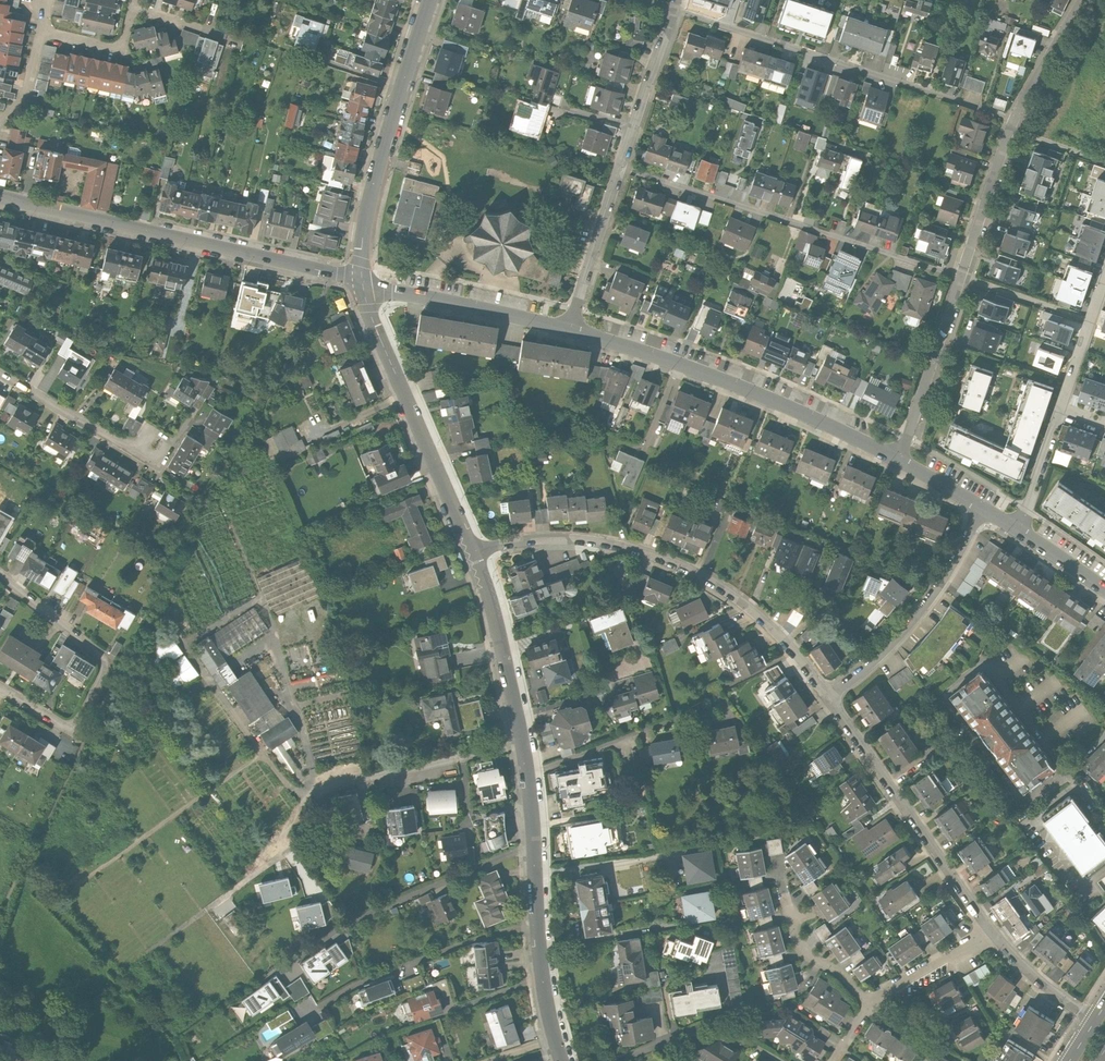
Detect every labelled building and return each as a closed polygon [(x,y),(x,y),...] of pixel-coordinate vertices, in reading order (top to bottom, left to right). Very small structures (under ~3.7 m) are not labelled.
[(2,17),(12,19),(13,13),(10,12),(11,5),(7,4),(8,0),(0,0),(0,11),(1,11),(0,15),(0,16),(2,17)] [(64,6),(78,8),(79,0),(65,0),(64,6)] [(99,13),(101,0),(84,0),(83,6),(86,7),(85,10),(99,13)] [(99,13),(110,15),(111,12),(115,12),(117,0),(101,0),(99,13)] [(176,5),(190,10),(194,0),(178,0),(176,5)] [(397,0),(396,0),(377,0),(373,13),(391,19),(397,0)] [(526,8),(529,0),(521,0),(515,18),(522,20),(526,8)] [(526,8),(551,16),(556,0),(529,0),(526,8)] [(586,0),(571,0),(563,26),(574,29),(576,26),(589,30),(595,12),(598,4),(586,0)] [(598,4),(595,12),(602,14),(606,1),(602,0),(599,0),(598,4)] [(730,8),(733,0),(704,0),(730,8)] [(743,17),(761,23),(768,0),(748,0),(743,17)] [(825,42),(834,14),(789,0),(788,0),(778,28),(825,42)] [(929,17),(933,3),(922,0),(909,0),(906,10),(929,17)] [(1050,3),(1055,6),(1064,10),(1069,0),(1052,0),(1050,3)] [(483,11),(471,7),(458,3),(451,25),(477,33),(483,11)] [(85,10),(78,8),(64,6),(61,19),(79,23),(81,13),(84,14),(85,10)] [(1061,15),(1064,10),(1055,6),(1052,10),(1061,15)] [(81,29),(95,31),(99,13),(85,10),(84,14),(81,13),(79,23),(78,27),(82,27),(81,29)] [(110,15),(99,13),(95,31),(107,34),(107,33),(111,34),(114,20),(109,19),(110,15)] [(385,38),(391,19),(373,13),(367,32),(385,38)] [(314,51),(319,36),(323,23),(296,14),(292,25),(301,28),(295,45),(314,51)] [(834,40),(840,42),(848,17),(841,15),(834,40)] [(1016,19),(1007,16),(1005,22),(1014,25),(1016,19)] [(12,19),(2,17),(0,26),(0,28),(1,28),(23,34),(26,22),(12,19)] [(630,17),(628,33),(634,33),(634,34),(643,35),(644,31),(638,30),(640,18),(630,17)] [(840,42),(853,46),(861,21),(848,17),(840,42)] [(1008,24),(987,17),(984,26),(985,27),(993,30),(995,30),(995,28),(1006,31),(1008,24)] [(853,46),(867,50),(875,25),(861,21),(853,46)] [(329,25),(323,23),(319,36),(325,38),(329,25)] [(888,30),(875,25),(867,50),(880,54),(888,30)] [(152,26),(143,29),(145,45),(146,49),(158,46),(154,33),(152,26)] [(1014,33),(1017,34),(1037,40),(1040,34),(1016,26),(1014,33)] [(135,47),(145,45),(143,29),(142,27),(134,29),(135,33),(131,34),(135,47)] [(985,27),(983,33),(991,36),(993,30),(985,27)] [(23,34),(1,28),(0,32),(0,40),(22,45),(24,34),(23,34)] [(182,30),(180,36),(183,45),(188,44),(195,46),(198,36),(199,35),(182,30)] [(894,32),(888,30),(880,54),(886,56),(891,43),(894,32)] [(161,31),(154,33),(158,46),(161,56),(178,52),(174,38),(168,40),(166,31),(162,32),(161,31)] [(390,39),(385,38),(367,32),(361,49),(366,51),(364,57),(378,61),(380,55),(384,57),(390,39)] [(642,47),(643,35),(634,34),(634,33),(628,33),(627,45),(642,47)] [(1000,39),(991,36),(983,33),(979,44),(983,45),(981,51),(989,54),(990,51),(995,53),(1000,39)] [(689,34),(679,63),(696,69),(701,54),(706,39),(689,34)] [(1037,40),(1017,34),(1008,61),(1025,66),(1028,55),(1032,57),(1037,40)] [(174,37),(174,38),(178,52),(184,50),(183,45),(180,36),(174,37)] [(205,39),(198,36),(195,46),(193,52),(200,55),(205,39)] [(707,36),(706,39),(701,54),(719,59),(724,41),(707,36)] [(205,39),(200,55),(198,61),(204,63),(210,64),(217,44),(217,42),(205,38),(205,39)] [(22,45),(0,40),(0,52),(20,56),(23,45),(22,45)] [(444,40),(441,49),(461,55),(465,56),(467,47),(444,40)] [(591,44),(587,41),(582,47),(586,51),(591,44)] [(941,46),(927,42),(923,55),(916,53),(912,66),(932,73),(935,65),(940,50),(941,46)] [(897,45),(891,43),(886,56),(881,72),(892,76),(895,66),(891,64),(897,45)] [(210,64),(204,63),(201,74),(212,78),(223,46),(217,44),(210,64)] [(44,106),(50,78),(55,54),(56,48),(44,46),(42,56),(46,57),(45,63),(41,62),(38,73),(42,74),(41,80),(37,79),(35,90),(39,91),(37,97),(33,96),(32,103),(44,106)] [(441,49),(434,71),(436,71),(449,76),(454,77),(461,55),(441,49)] [(738,69),(751,73),(763,77),(769,57),(757,53),(745,49),(739,66),(738,69)] [(945,52),(940,50),(935,65),(940,67),(945,52)] [(620,51),(619,56),(631,60),(632,54),(620,51)] [(20,56),(0,52),(0,63),(19,68),(21,57),(20,56)] [(382,62),(378,61),(364,57),(349,52),(347,58),(337,54),(334,61),(377,76),(379,73),(381,73),(383,66),(381,65),(382,62)] [(606,53),(599,75),(609,78),(625,82),(626,83),(632,60),(631,60),(619,56),(606,53)] [(50,78),(64,81),(70,58),(55,54),(50,78)] [(70,54),(70,58),(64,81),(76,84),(82,57),(70,54)] [(967,61),(950,56),(947,65),(948,66),(943,81),(959,86),(966,64),(967,61)] [(76,84),(88,86),(94,59),(82,57),(76,84)] [(763,82),(787,90),(795,65),(771,57),(763,82)] [(88,86),(99,89),(105,62),(94,59),(88,86)] [(99,89),(111,91),(117,64),(105,62),(99,89)] [(722,74),(728,76),(732,64),(726,62),(722,74)] [(19,68),(0,63),(0,76),(5,77),(17,80),(20,68),(19,68)] [(128,67),(117,64),(111,91),(122,94),(127,71),(128,67)] [(739,66),(732,64),(728,76),(727,78),(735,81),(738,69),(739,66)] [(971,66),(966,64),(959,86),(982,94),(986,82),(968,76),(971,66)] [(535,88),(531,99),(548,105),(558,74),(532,65),(528,78),(533,80),(531,87),(535,88)] [(807,68),(797,96),(816,102),(819,93),(825,74),(807,68)] [(146,70),(134,73),(140,95),(141,99),(153,96),(147,73),(146,70)] [(159,70),(147,73),(153,96),(153,97),(165,94),(159,70)] [(140,95),(134,73),(127,71),(122,94),(133,96),(140,95)] [(444,91),(449,76),(436,71),(431,87),(444,91)] [(825,74),(819,93),(826,95),(826,94),(832,76),(825,74)] [(839,77),(832,75),(832,76),(826,94),(832,96),(833,95),(838,78),(839,77)] [(623,89),(625,82),(609,78),(607,85),(623,89)] [(849,106),(856,83),(838,78),(833,95),(842,98),(840,103),(849,106)] [(6,91),(11,92),(12,85),(3,83),(0,82),(0,90),(6,91)] [(350,92),(348,100),(367,105),(370,106),(373,95),(375,87),(365,84),(359,83),(356,82),(353,93),(350,92)] [(861,93),(867,95),(870,87),(871,84),(864,82),(861,93)] [(711,87),(705,85),(701,97),(707,99),(711,87)] [(430,86),(423,109),(442,115),(449,93),(444,91),(431,87),(430,86)] [(597,87),(591,107),(600,110),(610,113),(618,115),(624,94),(597,87)] [(867,95),(859,119),(877,125),(881,112),(887,93),(870,87),(867,95)] [(16,93),(11,92),(6,91),(4,97),(14,100),(16,93)] [(688,99),(673,94),(669,108),(683,113),(688,99)] [(746,105),(722,95),(719,103),(743,113),(746,105)] [(538,136),(548,105),(531,99),(529,106),(519,103),(511,127),(538,136)] [(363,123),(367,105),(348,100),(343,118),(363,123)] [(302,107),(290,104),(284,126),(296,129),(302,107)] [(780,104),(774,122),(781,125),(787,106),(780,104)] [(728,115),(730,110),(719,107),(717,112),(728,115)] [(609,118),(610,113),(600,110),(599,115),(609,118)] [(887,114),(881,112),(877,125),(877,126),(883,128),(887,114)] [(989,126),(964,117),(959,130),(967,133),(963,144),(982,150),(989,126)] [(260,128),(262,120),(253,118),(251,125),(260,128)] [(343,118),(337,142),(357,148),(359,139),(361,140),(363,131),(361,130),(363,123),(343,118)] [(759,124),(744,120),(733,154),(748,159),(759,124)] [(604,125),(601,132),(611,136),(614,136),(617,129),(604,125)] [(138,135),(139,128),(132,127),(130,133),(138,135)] [(12,128),(7,149),(20,152),(22,152),(23,145),(25,137),(26,131),(12,128)] [(588,128),(582,147),(605,155),(611,136),(601,132),(588,128)] [(158,140),(168,142),(170,133),(160,131),(158,140)] [(805,152),(811,135),(799,131),(794,148),(805,152)] [(643,161),(665,168),(672,148),(664,145),(666,139),(654,135),(652,140),(651,140),(643,161)] [(827,140),(818,137),(816,144),(815,149),(821,151),(822,149),(824,150),(827,140)] [(167,144),(158,141),(155,150),(165,153),(167,144)] [(353,163),(357,148),(337,142),(336,146),(337,147),(334,158),(353,163)] [(17,169),(18,170),(20,160),(21,160),(22,152),(20,152),(7,149),(2,148),(0,156),(0,177),(15,180),(17,169)] [(33,175),(42,177),(48,150),(38,148),(33,175)] [(690,154),(672,148),(665,168),(684,174),(690,154)] [(953,148),(951,154),(966,159),(968,153),(953,148)] [(816,166),(819,167),(816,176),(827,179),(830,170),(836,172),(842,154),(825,149),(822,158),(819,157),(816,166)] [(82,205),(94,208),(104,162),(63,153),(48,150),(42,177),(57,180),(60,165),(89,172),(82,205)] [(862,161),(842,154),(836,172),(844,175),(840,188),(852,192),(862,161)] [(970,184),(977,162),(966,159),(951,154),(947,166),(956,169),(953,179),(970,184)] [(1059,162),(1034,154),(1028,172),(1053,180),(1059,162)] [(159,177),(167,179),(170,167),(172,168),(175,159),(164,157),(159,177)] [(356,164),(353,163),(334,158),(332,166),(334,167),(331,179),(351,184),(356,164)] [(718,166),(702,161),(697,177),(712,183),(716,171),(718,166)] [(118,166),(104,162),(94,208),(108,211),(118,166)] [(421,165),(409,162),(406,173),(417,177),(421,165)] [(721,173),(716,171),(712,183),(717,184),(721,173)] [(721,172),(721,173),(717,184),(723,186),(727,174),(721,172)] [(1053,180),(1028,172),(1020,193),(1045,201),(1053,180)] [(280,176),(273,174),(272,181),(279,183),(280,176)] [(750,193),(769,199),(775,180),(756,174),(750,193)] [(584,181),(563,175),(558,191),(577,197),(573,210),(585,214),(593,187),(583,184),(584,181)] [(741,177),(740,179),(736,190),(742,192),(747,179),(741,177)] [(405,178),(392,223),(410,228),(408,236),(424,240),(439,187),(405,178)] [(1098,178),(1092,196),(1104,201),(1104,181),(1098,178)] [(331,179),(327,192),(344,196),(346,190),(349,191),(351,184),(331,179)] [(795,186),(775,180),(769,199),(788,205),(795,186)] [(170,210),(178,212),(183,190),(175,188),(176,185),(165,183),(164,190),(162,190),(159,201),(161,202),(159,209),(170,212),(170,210)] [(945,196),(956,200),(958,193),(942,187),(940,194),(945,196)] [(658,217),(659,213),(663,201),(665,197),(638,188),(631,208),(658,217)] [(60,190),(54,189),(51,200),(62,202),(63,197),(58,196),(60,190)] [(258,202),(266,204),(267,199),(268,191),(260,189),(258,202)] [(201,194),(183,190),(178,212),(195,216),(201,194)] [(324,191),(321,203),(347,210),(350,198),(344,196),(327,192),(324,191)] [(195,216),(215,221),(220,199),(201,194),(195,216)] [(945,196),(938,220),(957,226),(964,202),(956,200),(945,196)] [(1092,196),(1087,210),(1104,217),(1104,201),(1092,196)] [(238,203),(220,199),(215,221),(233,225),(238,203)] [(274,201),(267,199),(266,204),(263,213),(271,215),(272,210),(274,201)] [(659,213),(672,217),(676,206),(663,201),(659,213)] [(692,230),(700,208),(677,201),(676,206),(672,217),(670,222),(692,230)] [(247,205),(238,203),(233,225),(241,227),(240,231),(250,234),(252,223),(254,223),(256,213),(255,213),(257,205),(247,202),(247,205)] [(344,222),(347,210),(321,203),(318,215),(324,217),(338,221),(344,222)] [(1040,213),(1015,205),(1010,220),(1035,228),(1040,213)] [(266,235),(278,238),(284,213),(272,210),(271,215),(266,235)] [(855,228),(875,235),(880,218),(860,211),(855,228)] [(527,240),(529,228),(517,222),(508,212),(497,216),(483,215),(479,227),(468,235),(474,246),(472,260),(484,265),(491,276),(504,270),(506,270),(516,272),(521,259),(531,253),(527,240)] [(297,216),(284,213),(278,238),(291,241),(292,237),(295,223),(297,216)] [(888,221),(880,218),(875,235),(897,242),(904,219),(890,214),(888,221)] [(334,237),(338,221),(324,217),(322,227),(310,224),(309,230),(311,231),(334,237)] [(755,229),(730,218),(720,241),(745,252),(755,229)] [(1084,220),(1078,238),(1102,247),(1104,240),(1104,228),(1084,220)] [(12,248),(17,228),(9,226),(9,223),(3,221),(2,224),(0,224),(0,246),(12,248)] [(301,224),(295,223),(292,237),(298,238),(301,224)] [(927,224),(925,230),(947,237),(949,230),(927,224)] [(649,233),(628,225),(620,245),(641,253),(649,233)] [(12,248),(31,253),(36,232),(17,228),(12,248)] [(923,229),(920,239),(931,243),(927,253),(938,257),(937,260),(944,262),(951,239),(947,237),(925,230),(923,229)] [(311,231),(308,243),(336,251),(339,238),(334,237),(311,231)] [(802,231),(795,248),(807,253),(810,244),(814,246),(817,237),(802,231)] [(56,237),(36,232),(31,253),(51,258),(56,237)] [(1031,241),(1006,233),(1000,249),(1026,257),(1031,241)] [(51,258),(70,262),(75,241),(56,237),(51,258)] [(1102,247),(1078,238),(1073,253),(1097,261),(1102,247)] [(93,246),(75,241),(70,262),(88,266),(93,246)] [(814,246),(810,244),(807,253),(803,263),(817,269),(822,256),(825,250),(814,246)] [(763,250),(755,247),(752,256),(759,259),(763,250)] [(103,270),(120,274),(125,253),(108,249),(103,270)] [(687,253),(677,249),(674,255),(684,260),(687,253)] [(862,261),(840,252),(824,288),(841,295),(843,290),(848,292),(862,261)] [(142,258),(125,253),(120,274),(137,278),(142,258)] [(545,271),(531,253),(521,259),(516,272),(506,270),(506,277),(518,276),(557,287),(561,276),(545,271)] [(831,259),(822,256),(817,269),(826,272),(831,259)] [(149,279),(166,284),(171,264),(154,259),(149,279)] [(1023,269),(997,261),(992,277),(1018,285),(1023,269)] [(188,268),(171,264),(166,284),(183,288),(188,268)] [(699,269),(687,264),(685,270),(697,274),(699,269)] [(1093,274),(1068,266),(1062,284),(1087,292),(1093,274)] [(1,267),(0,270),(0,283),(26,294),(32,280),(1,267)] [(893,270),(890,281),(895,284),(893,287),(907,292),(912,276),(893,270)] [(627,276),(616,271),(611,284),(608,282),(601,298),(621,306),(619,310),(628,313),(634,299),(637,300),(643,284),(626,277),(627,276)] [(774,281),(774,280),(755,272),(751,281),(750,284),(769,292),(770,289),(774,281)] [(207,273),(202,294),(224,300),(229,279),(207,273)] [(861,293),(854,303),(875,317),(893,287),(895,284),(890,281),(877,273),(864,295),(861,293)] [(747,289),(750,284),(751,281),(741,277),(738,285),(747,289)] [(937,285),(918,278),(911,302),(906,301),(902,313),(925,321),(937,285)] [(779,284),(774,281),(770,289),(776,292),(779,284)] [(261,288),(241,284),(236,304),(256,308),(261,288)] [(1087,292),(1062,284),(1057,298),(1082,306),(1087,292)] [(651,313),(664,318),(670,302),(674,292),(658,286),(651,303),(648,312),(651,313)] [(732,291),(727,303),(737,307),(739,303),(748,307),(751,299),(732,291)] [(281,293),(268,320),(283,327),(286,321),(291,320),(300,322),(305,299),(281,293)] [(340,310),(347,306),(343,297),(335,301),(340,310)] [(766,298),(763,305),(777,311),(780,304),(766,298)] [(812,301),(806,298),(800,312),(806,314),(812,301)] [(984,298),(979,314),(1005,322),(1011,307),(984,298)] [(650,316),(651,313),(648,312),(651,303),(645,301),(640,312),(650,316)] [(688,309),(670,302),(664,318),(663,321),(680,328),(688,309)] [(722,312),(703,305),(694,328),(700,330),(699,333),(711,338),(722,312)] [(160,311),(158,320),(167,322),(169,313),(160,311)] [(415,344),(454,350),(459,322),(420,315),(418,329),(416,342),(415,344)] [(1075,328),(1050,319),(1045,333),(1070,342),(1075,328)] [(171,323),(167,322),(158,320),(152,349),(164,352),(171,323)] [(346,322),(320,333),(324,342),(329,340),(335,355),(356,347),(346,322)] [(497,329),(459,322),(454,350),(492,357),(493,356),(495,343),(497,329)] [(976,324),(970,343),(996,352),(1003,333),(976,324)] [(5,344),(22,354),(32,338),(21,332),(23,329),(16,325),(5,344)] [(742,350),(761,358),(769,338),(762,335),(764,331),(752,326),(742,350)] [(418,329),(405,327),(402,340),(416,342),(418,329)] [(37,341),(32,338),(22,354),(24,356),(24,357),(29,360),(30,359),(40,365),(50,349),(45,346),(46,344),(38,339),(37,341)] [(761,358),(784,368),(792,348),(769,338),(761,358)] [(518,369),(551,374),(556,347),(522,341),(521,348),(519,360),(518,369)] [(521,348),(495,343),(493,356),(519,360),(521,348)] [(924,347),(913,343),(911,350),(921,354),(924,347)] [(818,357),(825,361),(827,356),(829,357),(833,349),(824,345),(818,357)] [(590,352),(556,347),(551,374),(585,380),(586,378),(588,366),(590,352)] [(808,354),(792,348),(784,368),(800,374),(808,354)] [(1063,359),(1038,351),(1033,365),(1058,374),(1063,359)] [(826,381),(834,385),(843,363),(829,357),(827,356),(825,361),(815,380),(824,384),(826,381)] [(68,359),(58,375),(68,381),(68,379),(75,383),(84,369),(68,359)] [(340,371),(347,388),(369,379),(361,361),(340,371)] [(815,365),(809,362),(803,375),(810,378),(815,365)] [(855,369),(843,363),(834,385),(848,391),(854,378),(851,377),(855,369)] [(640,381),(641,379),(645,369),(633,365),(628,376),(640,381)] [(972,365),(959,403),(980,410),(994,372),(972,365)] [(609,369),(588,366),(586,378),(600,380),(598,397),(602,399),(605,389),(610,377),(607,375),(609,369)] [(103,387),(120,397),(131,380),(114,369),(103,387)] [(620,395),(628,376),(609,369),(607,375),(610,377),(605,389),(620,395)] [(432,372),(435,391),(448,389),(444,370),(432,372)] [(311,386),(307,376),(298,379),(302,390),(311,386)] [(191,377),(189,381),(187,385),(198,391),(196,393),(201,396),(207,384),(209,381),(191,377)] [(848,391),(861,398),(868,383),(855,377),(854,378),(848,391)] [(183,378),(176,390),(172,396),(181,401),(189,406),(196,393),(198,391),(187,385),(189,381),(183,378)] [(1100,382),(1086,378),(1078,401),(1092,405),(1100,382)] [(376,397),(369,379),(347,388),(355,406),(376,397)] [(640,381),(633,399),(650,406),(659,386),(641,379),(640,381)] [(1006,447),(952,422),(944,446),(1022,481),(1030,458),(1028,457),(1030,451),(1032,452),(1054,388),(1029,379),(1006,447)] [(141,386),(131,380),(120,397),(136,407),(148,388),(142,384),(141,386)] [(1100,382),(1092,405),(1104,410),(1104,384),(1100,382)] [(890,417),(900,395),(891,391),(890,393),(868,383),(861,398),(859,402),(890,417)] [(214,388),(207,384),(201,396),(207,399),(214,388)] [(179,404),(181,401),(172,396),(176,390),(170,387),(165,396),(179,404)] [(449,396),(448,389),(435,391),(437,398),(449,396)] [(668,418),(686,425),(697,400),(679,392),(672,408),(668,418)] [(9,396),(1,409),(13,416),(17,408),(14,406),(17,401),(9,396)] [(444,425),(448,424),(470,419),(466,397),(440,403),(444,425)] [(210,398),(207,404),(212,407),(215,401),(210,398)] [(709,405),(697,400),(686,425),(699,430),(704,419),(709,405)] [(19,405),(17,408),(13,416),(8,424),(16,429),(17,427),(28,433),(38,416),(19,405)] [(667,422),(668,418),(672,408),(666,405),(660,419),(667,422)] [(628,409),(622,407),(616,423),(622,426),(628,409)] [(231,419),(214,408),(205,424),(207,425),(220,433),(224,426),(226,427),(231,419)] [(752,420),(722,408),(716,424),(712,434),(742,446),(746,438),(752,420)] [(475,439),(470,419),(448,424),(453,444),(475,439)] [(716,424),(704,419),(699,430),(697,435),(709,440),(712,434),(716,424)] [(45,443),(58,451),(55,456),(63,461),(70,449),(73,445),(77,438),(60,429),(61,426),(56,423),(45,443)] [(374,430),(371,423),(349,433),(352,440),(374,430)] [(207,425),(197,442),(202,445),(208,448),(213,440),(215,441),(220,433),(207,425)] [(1083,431),(1069,426),(1061,450),(1075,455),(1083,431)] [(298,442),(292,428),(262,441),(274,467),(306,455),(308,455),(307,453),(304,447),(301,440),(298,442)] [(778,436),(764,430),(754,452),(769,458),(778,436)] [(1097,435),(1083,431),(1075,455),(1089,460),(1097,435)] [(187,436),(178,451),(193,460),(202,445),(197,442),(187,436)] [(793,442),(778,436),(769,458),(784,464),(793,442)] [(473,441),(476,456),(485,454),(491,453),(488,438),(473,441)] [(747,451),(751,440),(746,438),(741,449),(747,451)] [(313,444),(304,447),(307,453),(313,450),(315,449),(313,444)] [(372,463),(375,469),(395,460),(389,444),(368,453),(372,463)] [(82,450),(73,445),(70,449),(80,454),(82,450)] [(326,459),(320,446),(315,449),(313,450),(314,452),(308,455),(306,455),(311,466),(326,459)] [(795,471),(810,477),(819,455),(804,449),(795,471)] [(184,475),(193,460),(178,451),(169,466),(184,475)] [(644,462),(620,451),(615,460),(623,463),(619,472),(626,475),(622,484),(632,489),(644,462)] [(364,467),(372,463),(368,453),(360,457),(364,467)] [(102,454),(93,470),(109,480),(119,464),(102,454)] [(476,456),(466,458),(471,482),(490,478),(485,454),(476,456)] [(834,461),(819,455),(810,477),(825,483),(834,461)] [(399,469),(395,460),(375,469),(378,477),(375,478),(382,494),(410,481),(404,467),(399,469)] [(133,472),(119,464),(109,480),(123,489),(133,472)] [(838,488),(853,494),(862,473),(846,467),(839,486),(838,488)] [(876,479),(862,473),(853,494),(868,500),(876,479)] [(155,486),(141,478),(136,486),(132,483),(129,488),(147,498),(155,486)] [(192,484),(182,478),(179,484),(189,490),(192,484)] [(1058,481),(1042,505),(1104,549),(1104,514),(1058,481)] [(834,498),(838,488),(839,486),(832,484),(828,495),(834,498)] [(877,513),(914,528),(922,508),(924,504),(887,489),(877,513)] [(165,492),(153,510),(173,522),(184,504),(165,492)] [(549,520),(568,518),(566,499),(566,495),(546,498),(547,507),(549,520)] [(382,509),(375,512),(380,525),(401,516),(410,538),(407,539),(412,551),(415,550),(424,546),(431,543),(416,507),(422,504),(419,496),(382,511),(382,509)] [(569,521),(587,518),(585,499),(585,496),(566,499),(568,518),(569,521)] [(604,497),(585,499),(587,518),(588,522),(607,520),(604,497)] [(665,507),(644,498),(633,524),(654,534),(664,509),(665,507)] [(528,500),(500,503),(501,513),(509,512),(510,523),(531,521),(528,500)] [(717,510),(724,514),(729,503),(721,500),(717,510)] [(736,506),(729,503),(724,514),(732,517),(736,506)] [(547,507),(533,509),(535,523),(549,522),(549,520),(547,507)] [(950,519),(922,508),(914,528),(913,530),(941,541),(950,519)] [(673,512),(664,509),(654,534),(662,537),(673,512)] [(742,517),(751,521),(754,513),(745,510),(742,517)] [(662,537),(682,546),(693,521),(673,512),(662,537)] [(616,529),(623,527),(620,515),(613,516),(616,529)] [(752,524),(734,516),(728,531),(746,538),(752,524)] [(698,524),(693,521),(682,546),(698,553),(701,546),(704,547),(713,526),(700,521),(698,524)] [(83,527),(78,523),(75,528),(81,532),(83,527)] [(773,532),(757,526),(754,535),(757,537),(755,542),(763,545),(764,542),(767,544),(768,541),(769,542),(773,532)] [(772,547),(779,550),(784,537),(777,534),(772,547)] [(794,569),(798,559),(804,545),(784,537),(779,550),(776,557),(778,558),(777,562),(794,569)] [(966,597),(985,570),(1000,548),(990,541),(970,569),(971,570),(957,591),(966,597)] [(16,562),(17,559),(24,548),(18,544),(10,558),(16,562)] [(819,552),(804,545),(798,559),(813,565),(819,552)] [(985,570),(1018,592),(1034,568),(1002,545),(1000,548),(985,570)] [(17,559),(25,564),(30,556),(37,561),(40,556),(33,553),(34,551),(25,546),(24,548),(17,559)] [(430,559),(424,546),(415,550),(421,563),(430,559)] [(406,562),(401,548),(394,551),(399,564),(406,562)] [(839,553),(825,585),(842,592),(856,561),(839,553)] [(449,567),(444,555),(431,559),(433,564),(408,572),(414,591),(440,583),(436,572),(449,567)] [(21,571),(37,581),(46,566),(37,561),(30,556),(25,564),(21,571)] [(620,577),(621,579),(626,598),(637,595),(633,583),(631,576),(625,557),(620,556),(608,561),(613,579),(620,577)] [(302,559),(257,580),(273,617),(319,597),(302,559)] [(578,565),(576,560),(541,572),(546,584),(567,577),(589,569),(587,561),(578,565)] [(511,577),(517,594),(543,585),(535,563),(516,570),(517,575),(511,577)] [(59,574),(46,566),(37,581),(51,589),(59,574)] [(78,572),(68,566),(53,590),(68,599),(78,583),(73,580),(78,572)] [(1018,592),(1040,608),(1057,583),(1034,568),(1018,592)] [(631,576),(633,583),(645,588),(649,577),(650,576),(638,571),(637,574),(631,576)] [(574,583),(572,581),(569,582),(567,577),(546,584),(543,585),(517,594),(509,597),(514,612),(535,605),(534,600),(548,595),(549,598),(555,596),(556,598),(558,600),(560,600),(562,599),(562,595),(565,592),(567,594),(573,595),(575,593),(577,592),(577,588),(576,586),(574,583)] [(665,602),(672,586),(649,577),(645,588),(643,594),(647,595),(645,599),(656,603),(658,599),(665,602)] [(895,580),(882,595),(899,609),(911,593),(895,580)] [(75,593),(81,597),(86,589),(82,587),(84,584),(81,583),(75,593)] [(1040,608),(1051,616),(1068,591),(1057,583),(1040,608)] [(86,611),(102,620),(113,602),(87,587),(86,589),(81,597),(80,600),(89,605),(86,611)] [(1090,606),(1068,591),(1051,616),(1056,619),(1073,631),(1090,606)] [(699,596),(675,608),(676,610),(680,618),(683,626),(708,614),(699,596)] [(119,606),(113,602),(102,620),(116,629),(119,625),(128,630),(136,616),(126,610),(124,613),(117,609),(119,606)] [(919,644),(908,654),(909,656),(918,669),(924,677),(940,662),(951,648),(962,635),(974,617),(952,603),(942,617),(922,641),(919,644)] [(634,643),(620,606),(591,616),(597,633),(605,630),(612,650),(634,643)] [(254,608),(209,638),(224,660),(269,630),(254,608)] [(6,630),(14,616),(4,610),(0,616),(0,626),(6,630)] [(672,622),(680,618),(676,610),(668,613),(672,622)] [(1095,614),(1088,624),(1098,632),(1104,623),(1104,622),(1095,614)] [(1057,654),(1073,631),(1056,619),(1040,643),(1057,654)] [(708,661),(726,652),(737,647),(734,639),(729,642),(721,625),(693,637),(697,645),(700,644),(708,661)] [(801,637),(807,643),(817,634),(812,628),(801,637)] [(444,634),(415,640),(425,685),(451,680),(447,657),(449,657),(444,634)] [(33,681),(43,664),(37,660),(39,655),(9,636),(0,650),(0,661),(33,681)] [(143,655),(158,675),(184,656),(169,636),(143,655)] [(556,637),(526,646),(532,666),(542,662),(562,657),(556,637)] [(224,660),(209,638),(193,648),(221,691),(226,688),(237,680),(224,660)] [(679,649),(675,638),(660,645),(665,655),(679,649)] [(1102,639),(1093,650),(1104,660),(1104,641),(1102,639)] [(749,641),(737,647),(726,652),(738,678),(766,665),(761,654),(756,657),(749,641)] [(827,642),(812,652),(826,673),(841,663),(827,642)] [(81,656),(63,645),(53,661),(84,681),(86,677),(89,679),(96,666),(81,657),(81,656)] [(1084,662),(1101,675),(1104,671),(1104,660),(1093,650),(1084,662)] [(568,655),(562,657),(542,662),(549,686),(575,678),(568,655)] [(199,677),(184,656),(158,675),(173,696),(199,677)] [(909,656),(903,661),(907,667),(912,674),(918,669),(909,656)] [(1093,687),(1101,675),(1084,662),(1075,674),(1093,687)] [(60,675),(43,664),(33,681),(50,692),(60,675)] [(915,678),(912,674),(907,667),(888,680),(895,691),(915,678)] [(658,689),(652,671),(634,676),(635,681),(631,682),(633,687),(638,703),(650,700),(648,692),(658,689)] [(250,672),(237,680),(226,688),(251,725),(261,718),(275,709),(250,672)] [(985,672),(954,695),(1026,791),(1057,768),(985,672)] [(703,687),(709,699),(725,691),(719,679),(703,687)] [(754,691),(749,680),(735,686),(740,697),(754,691)] [(771,699),(775,705),(796,691),(792,685),(771,699)] [(877,685),(853,701),(871,727),(886,716),(894,711),(893,709),(877,685)] [(638,705),(638,703),(633,687),(610,694),(617,716),(631,712),(630,708),(638,705)] [(796,691),(775,705),(788,723),(793,719),(809,709),(796,691)] [(451,694),(421,701),(426,724),(444,720),(448,737),(459,734),(459,733),(479,728),(478,722),(483,720),(479,702),(453,707),(451,694)] [(559,743),(564,745),(579,740),(583,734),(581,729),(587,727),(590,722),(585,705),(580,703),(571,706),(570,704),(557,708),(550,721),(554,733),(556,733),(559,743)] [(897,707),(893,709),(894,711),(886,716),(889,721),(901,714),(897,707)] [(261,718),(269,731),(286,721),(275,709),(261,718)] [(813,716),(798,726),(791,731),(795,737),(817,722),(813,716)] [(1,743),(11,726),(17,730),(19,726),(5,717),(0,725),(0,745),(1,743)] [(269,731),(262,736),(272,752),(290,740),(298,735),(288,719),(286,721),(269,731)] [(798,726),(793,719),(788,723),(779,729),(784,736),(791,731),(798,726)] [(880,737),(901,768),(922,753),(901,722),(880,737)] [(1,743),(19,755),(30,738),(17,730),(11,726),(1,743)] [(734,726),(704,733),(709,753),(739,746),(737,740),(734,726)] [(38,743),(30,738),(19,755),(36,766),(38,763),(42,766),(48,758),(43,754),(47,748),(38,743)] [(676,738),(651,742),(652,746),(654,760),(655,763),(680,759),(676,738)] [(747,738),(737,740),(739,746),(743,764),(751,762),(752,763),(760,761),(756,740),(748,741),(747,738)] [(41,739),(38,743),(47,748),(43,754),(48,758),(49,759),(56,748),(41,739)] [(294,746),(290,740),(272,752),(288,778),(298,772),(285,752),(294,746)] [(802,761),(797,753),(789,759),(777,740),(764,749),(781,775),(802,761)] [(1092,755),(1104,768),(1104,747),(1103,745),(1092,755)] [(642,763),(654,760),(652,746),(639,748),(642,763)] [(835,746),(815,759),(824,773),(825,772),(840,762),(844,759),(835,746)] [(1104,772),(1104,768),(1092,755),(1082,766),(1096,781),(1104,772)] [(578,768),(556,772),(562,811),(591,806),(590,800),(600,798),(598,789),(607,788),(602,758),(577,762),(578,768)] [(476,780),(478,787),(503,782),(502,776),(498,777),(497,769),(493,770),(491,761),(480,764),(482,772),(478,773),(479,779),(476,780)] [(844,768),(840,762),(825,772),(829,778),(844,768)] [(913,784),(920,795),(941,781),(933,770),(913,784)] [(843,783),(852,796),(865,787),(856,774),(843,783)] [(949,793),(941,781),(920,795),(928,807),(942,797),(949,793)] [(504,788),(503,782),(478,787),(479,793),(482,793),(483,799),(486,798),(487,800),(500,798),(500,796),(503,795),(502,788),(504,788)] [(876,804),(865,787),(852,796),(854,799),(842,811),(850,822),(876,804)] [(429,816),(443,815),(441,792),(428,793),(429,816)] [(455,792),(441,792),(443,815),(456,814),(455,792)] [(363,819),(357,793),(332,799),(334,810),(341,808),(345,824),(363,819)] [(1089,877),(1104,864),(1104,840),(1090,820),(1071,795),(1042,816),(1089,877)] [(949,808),(942,797),(928,807),(932,812),(935,810),(938,815),(949,808)] [(936,817),(943,828),(964,814),(956,803),(949,808),(938,815),(936,817)] [(413,807),(400,809),(404,833),(416,831),(413,807)] [(391,835),(404,833),(400,809),(388,810),(391,835)] [(484,824),(485,840),(505,836),(504,826),(504,813),(499,814),(498,813),(494,812),(491,813),(489,815),(488,817),(483,818),(484,824)] [(971,826),(964,814),(943,828),(951,840),(953,838),(965,830),(971,826)] [(621,818),(568,826),(572,858),(620,851),(619,844),(625,843),(621,818)] [(865,828),(854,836),(869,858),(900,836),(887,818),(869,831),(867,827),(865,828)] [(848,840),(854,836),(865,828),(861,822),(843,834),(848,840)] [(838,834),(832,826),(826,830),(827,832),(831,838),(831,839),(838,834)] [(972,841),(965,830),(953,838),(960,849),(972,841)] [(960,849),(968,860),(989,846),(981,835),(972,841),(960,849)] [(435,842),(434,836),(426,838),(428,845),(433,844),(435,842)] [(506,842),(505,836),(485,840),(489,852),(500,847),(501,849),(508,846),(506,842)] [(464,837),(442,840),(444,858),(447,858),(448,864),(467,861),(464,837)] [(780,839),(767,841),(769,856),(783,854),(780,839)] [(807,843),(788,857),(797,871),(817,857),(807,843)] [(876,873),(883,883),(907,865),(903,860),(912,854),(905,845),(879,863),(883,868),(876,873)] [(996,857),(989,846),(968,860),(976,871),(977,871),(988,863),(996,857)] [(368,873),(373,854),(348,847),(347,853),(338,851),(335,864),(368,873)] [(761,849),(737,852),(739,865),(763,861),(761,849)] [(683,856),(688,881),(714,877),(709,851),(683,856)] [(806,883),(807,884),(813,880),(827,871),(817,857),(797,871),(806,883)] [(765,874),(763,861),(739,865),(741,878),(748,876),(761,875),(765,874)] [(995,874),(988,863),(977,871),(984,881),(995,874)] [(1016,876),(1008,865),(995,874),(984,881),(982,882),(990,894),(1016,876)] [(474,901),(484,926),(505,917),(499,903),(509,899),(496,868),(476,877),(484,896),(474,901)] [(576,877),(580,904),(607,900),(603,873),(576,877)] [(762,880),(761,875),(748,876),(750,884),(752,892),(765,888),(762,880)] [(263,902),(297,894),(295,886),(290,887),(288,877),(258,884),(263,902)] [(881,899),(890,913),(918,893),(908,879),(895,889),(894,888),(888,892),(889,893),(881,899)] [(810,899),(814,896),(821,891),(813,880),(807,884),(806,883),(801,887),(810,899)] [(814,896),(822,909),(842,894),(834,882),(821,891),(814,896)] [(1036,883),(1022,893),(1038,915),(1046,908),(1038,897),(1043,894),(1036,883)] [(752,892),(745,894),(748,906),(771,900),(767,887),(765,888),(752,892)] [(709,892),(683,897),(687,922),(713,917),(709,892)] [(421,906),(427,903),(434,900),(431,894),(418,899),(421,906)] [(851,907),(842,894),(822,909),(831,921),(851,907)] [(427,903),(436,924),(456,915),(447,895),(434,900),(427,903)] [(338,913),(329,900),(321,906),(325,922),(338,913)] [(612,928),(607,900),(580,904),(585,933),(612,928)] [(748,906),(751,919),(758,917),(771,913),(774,912),(771,900),(748,906)] [(1026,931),(1004,900),(993,908),(1016,939),(1026,931)] [(321,906),(320,902),(296,908),(301,930),(326,924),(325,922),(321,906)] [(1091,919),(1104,939),(1104,905),(1091,919)] [(951,908),(946,911),(955,924),(960,920),(951,908)] [(944,909),(933,916),(945,934),(957,926),(955,924),(946,911),(944,909)] [(234,911),(223,919),(235,936),(246,927),(234,911)] [(771,913),(758,917),(762,930),(774,927),(771,913)] [(934,942),(945,934),(933,916),(922,924),(924,927),(932,938),(934,942)] [(822,943),(827,939),(834,935),(826,923),(814,931),(822,943)] [(755,932),(759,945),(781,938),(777,926),(774,927),(762,930),(755,932)] [(827,939),(835,950),(855,936),(847,926),(834,935),(827,939)] [(921,946),(932,938),(924,927),(913,934),(921,946)] [(1089,937),(1084,931),(1077,936),(1083,942),(1089,937)] [(911,932),(900,939),(913,957),(924,949),(921,946),(913,934),(911,932)] [(1030,942),(1036,947),(1045,937),(1039,932),(1030,942)] [(1033,950),(1043,958),(1058,941),(1048,933),(1045,937),(1036,947),(1033,950)] [(712,940),(695,934),(691,944),(676,938),(670,953),(687,959),(689,955),(693,957),(692,959),(699,962),(700,958),(705,960),(712,940)] [(862,947),(855,936),(835,950),(842,961),(849,956),(860,948),(862,947)] [(644,980),(646,980),(645,972),(640,937),(618,940),(622,965),(617,965),(620,983),(644,980)] [(784,951),(781,938),(759,945),(762,957),(769,956),(781,952),(784,951)] [(902,965),(913,957),(900,939),(889,947),(891,950),(899,961),(902,965)] [(1068,950),(1058,941),(1043,958),(1053,967),(1055,964),(1064,954),(1068,950)] [(473,945),(476,966),(497,964),(495,954),(499,953),(497,942),(473,945)] [(324,947),(300,964),(314,984),(348,960),(336,943),(326,950),(324,947)] [(744,1002),(733,943),(722,948),(732,1004),(744,1002)] [(867,959),(860,948),(849,956),(856,967),(867,959)] [(894,965),(899,961),(891,950),(886,953),(894,965)] [(1066,973),(1064,975),(1075,984),(1092,965),(1091,964),(1095,959),(1085,950),(1075,962),(1066,973)] [(785,965),(781,952),(769,956),(772,969),(785,965)] [(151,969),(162,964),(157,954),(146,959),(151,969)] [(883,966),(875,954),(867,959),(856,967),(855,968),(863,979),(883,966)] [(1064,954),(1055,964),(1066,973),(1075,962),(1064,954)] [(498,973),(497,964),(476,966),(479,988),(502,984),(500,972),(498,973)] [(768,970),(771,983),(793,976),(790,964),(785,965),(772,969),(768,970)] [(963,977),(970,988),(992,974),(986,964),(963,977)] [(645,972),(646,980),(644,980),(645,989),(660,987),(659,978),(665,977),(664,972),(658,973),(658,970),(645,972)] [(1003,972),(987,992),(1001,1003),(1004,999),(1012,988),(1017,983),(1003,972)] [(426,986),(421,975),(403,982),(408,994),(426,986)] [(290,996),(277,976),(242,1001),(252,1016),(280,997),(283,1001),(290,996)] [(797,989),(793,976),(771,983),(775,995),(781,994),(794,990),(797,989)] [(431,984),(433,989),(434,991),(441,989),(443,996),(451,994),(446,977),(431,984)] [(819,977),(802,1004),(837,1026),(850,1006),(839,999),(842,994),(828,986),(830,984),(819,977)] [(687,988),(670,991),(674,1017),(697,1013),(697,1009),(722,1004),(718,983),(693,987),(691,978),(685,979),(687,988)] [(390,979),(358,992),(363,1005),(395,992),(390,979)] [(935,990),(942,1001),(959,991),(952,979),(935,990)] [(1018,992),(1012,988),(1004,999),(1015,1007),(1022,997),(1017,993),(1018,992)] [(433,989),(407,997),(415,1020),(443,1011),(437,995),(435,996),(434,991),(433,989)] [(663,1002),(661,990),(638,994),(640,1006),(663,1002)] [(796,997),(794,990),(781,994),(783,1000),(796,997)] [(966,1002),(959,991),(942,1001),(948,1013),(966,1002)] [(60,1000),(41,998),(40,1009),(59,1011),(60,1000)] [(632,1000),(601,1005),(603,1013),(607,1013),(611,1015),(614,1032),(621,1031),(623,1042),(654,1037),(650,1016),(635,1018),(632,1000)] [(507,1006),(486,1013),(497,1046),(512,1041),(518,1039),(507,1006)] [(1029,1007),(1016,1029),(1023,1033),(1040,1044),(1054,1023),(1029,1007)] [(782,1044),(791,1041),(803,1022),(788,1012),(786,1016),(777,1033),(780,1035),(781,1043),(782,1044)] [(758,1035),(777,1033),(786,1016),(756,1019),(758,1035)] [(953,1027),(960,1038),(977,1028),(971,1017),(953,1027)] [(432,1021),(438,1036),(444,1033),(439,1019),(432,1021)] [(326,1021),(311,1030),(315,1036),(318,1042),(333,1032),(326,1021)] [(311,1030),(306,1022),(275,1040),(277,1043),(271,1047),(277,1057),(283,1053),(285,1055),(315,1036),(311,1030)] [(799,1051),(800,1051),(810,1036),(814,1034),(812,1028),(803,1022),(791,1041),(793,1052),(794,1053),(799,1051)] [(882,1058),(888,1049),(895,1037),(873,1023),(866,1035),(874,1040),(873,1052),(882,1058)] [(709,1029),(713,1042),(721,1039),(730,1037),(732,1034),(718,1025),(709,1029)] [(818,1032),(828,1039),(831,1033),(821,1026),(818,1032)] [(406,1035),(410,1045),(403,1048),(408,1060),(434,1060),(431,1053),(439,1050),(430,1027),(406,1035)] [(1020,1038),(1023,1033),(1016,1029),(1013,1027),(1009,1032),(1020,1038)] [(984,1040),(977,1028),(960,1038),(967,1050),(984,1040)] [(814,1034),(810,1036),(800,1051),(802,1052),(803,1058),(807,1060),(813,1060),(821,1048),(826,1041),(814,1034)] [(895,1037),(888,1049),(896,1054),(896,1060),(912,1060),(918,1051),(895,1037)] [(704,1045),(725,1060),(732,1060),(739,1050),(721,1039),(713,1042),(709,1043),(704,1045)] [(995,1060),(1030,1060),(1034,1056),(1008,1039),(995,1060)] [(515,1049),(512,1041),(497,1046),(500,1054),(515,1049)] [(704,1045),(700,1047),(696,1048),(692,1055),(700,1060),(725,1060),(704,1045)] [(821,1048),(813,1060),(821,1060),(827,1052),(821,1048)] [(355,1059),(355,1060),(382,1060),(379,1051),(355,1059)] [(938,1053),(933,1060),(951,1060),(938,1053)]
